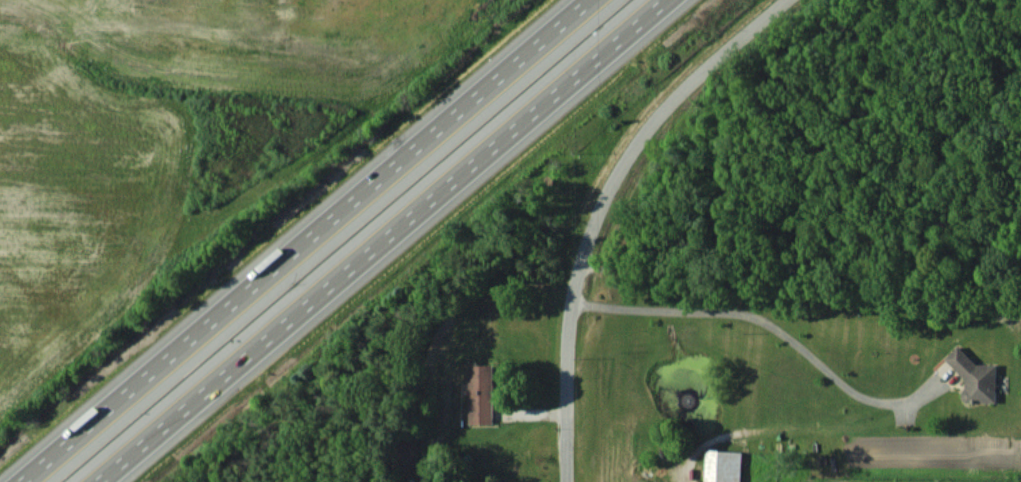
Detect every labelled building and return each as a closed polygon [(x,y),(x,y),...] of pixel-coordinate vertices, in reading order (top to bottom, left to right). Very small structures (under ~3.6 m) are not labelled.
[(996,364),(976,364),(958,345),(945,357),(965,379),(965,388),(962,391),(961,400),(995,401),(996,364)] [(468,364),(469,423),(492,423),(492,364),(468,364)] [(742,451),(707,449),(705,480),(741,481),(742,451)]
